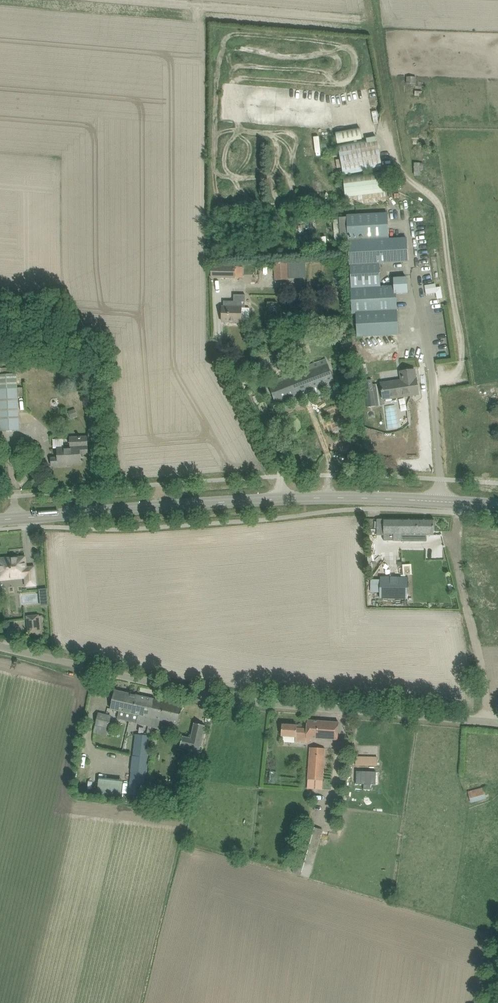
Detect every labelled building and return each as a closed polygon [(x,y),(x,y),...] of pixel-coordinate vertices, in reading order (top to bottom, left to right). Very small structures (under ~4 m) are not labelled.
[(366,85),(370,104),(379,102),(375,83),(366,85)] [(376,137),(367,139),(367,140),(358,142),(357,140),(362,139),(361,129),(337,133),(338,143),(354,141),(355,142),(337,146),(343,174),(372,168),(373,173),(343,177),(347,206),(386,201),(383,171),(377,172),(377,168),(382,167),(376,137)] [(357,313),(357,326),(358,336),(398,334),(396,294),(407,293),(406,277),(394,278),(394,286),(380,287),(379,263),(408,262),(406,238),(388,239),(387,213),(347,215),(349,252),(348,252),(348,254),(349,254),(350,265),(350,275),(351,289),(353,313),(357,313)] [(335,237),(347,236),(347,217),(335,217),(335,237)] [(305,261),(292,262),(274,263),(276,280),(290,279),(290,278),(307,277),(305,261)] [(212,266),(211,278),(235,278),(235,266),(212,266)] [(436,288),(426,290),(426,295),(436,293),(437,299),(442,298),(441,287),(436,288)] [(233,294),(233,301),(223,301),(223,321),(241,321),(241,308),(245,308),(245,298),(245,294),(233,294)] [(286,316),(285,325),(299,326),(300,318),(286,316)] [(44,328),(37,328),(36,346),(43,346),(44,328)] [(274,347),(282,368),(288,366),(286,362),(301,357),(296,342),(282,347),(281,344),(274,347)] [(284,380),(279,382),(270,386),(276,402),(334,380),(331,371),(326,359),(282,375),(284,380)] [(381,383),(382,389),(383,399),(419,394),(416,378),(415,378),(414,370),(400,372),(402,381),(381,383)] [(20,430),(18,397),(23,397),(23,388),(18,388),(17,374),(0,374),(0,431),(20,430)] [(364,380),(367,401),(375,400),(372,379),(364,380)] [(68,411),(71,419),(78,416),(75,409),(68,411)] [(58,448),(58,458),(51,458),(52,465),(59,465),(59,464),(80,463),(80,453),(87,453),(87,454),(88,453),(87,437),(70,438),(71,447),(70,447),(66,447),(65,448),(58,448)] [(384,519),(384,534),(385,534),(385,541),(402,541),(402,535),(434,535),(434,519),(384,519)] [(27,586),(35,585),(34,567),(23,568),(23,566),(25,566),(25,557),(7,559),(7,558),(0,558),(0,579),(10,578),(10,576),(19,576),(20,578),(26,577),(27,586)] [(380,593),(380,599),(408,600),(408,578),(380,577),(380,580),(380,593)] [(39,602),(38,592),(20,593),(21,603),(39,602)] [(38,616),(27,617),(29,634),(40,633),(40,632),(44,632),(43,616),(38,616)] [(114,700),(112,709),(134,714),(138,696),(116,691),(114,700)] [(138,696),(134,714),(139,715),(138,721),(137,723),(148,725),(154,699),(149,698),(138,696)] [(154,699),(148,725),(159,728),(160,719),(179,724),(183,706),(154,699)] [(94,732),(98,733),(104,735),(107,735),(109,729),(110,721),(112,715),(98,712),(96,726),(94,732)] [(282,733),(281,736),(296,737),(296,741),(306,742),(307,738),(338,740),(338,732),(339,722),(308,720),(307,729),(297,728),(297,725),(282,724),(282,733)] [(188,751),(199,753),(206,726),(194,723),(191,738),(182,736),(180,747),(188,749),(188,751)] [(130,793),(143,794),(150,734),(136,733),(130,793)] [(307,788),(321,790),(325,749),(310,747),(307,788)] [(356,767),(378,768),(378,757),(356,757),(356,767)] [(124,794),(126,782),(101,778),(99,790),(124,794)] [(469,792),(471,803),(486,799),(483,788),(469,792)] [(179,796),(177,800),(180,806),(188,803),(185,797),(182,795),(179,796)] [(293,873),(308,877),(322,830),(307,826),(293,873)]
